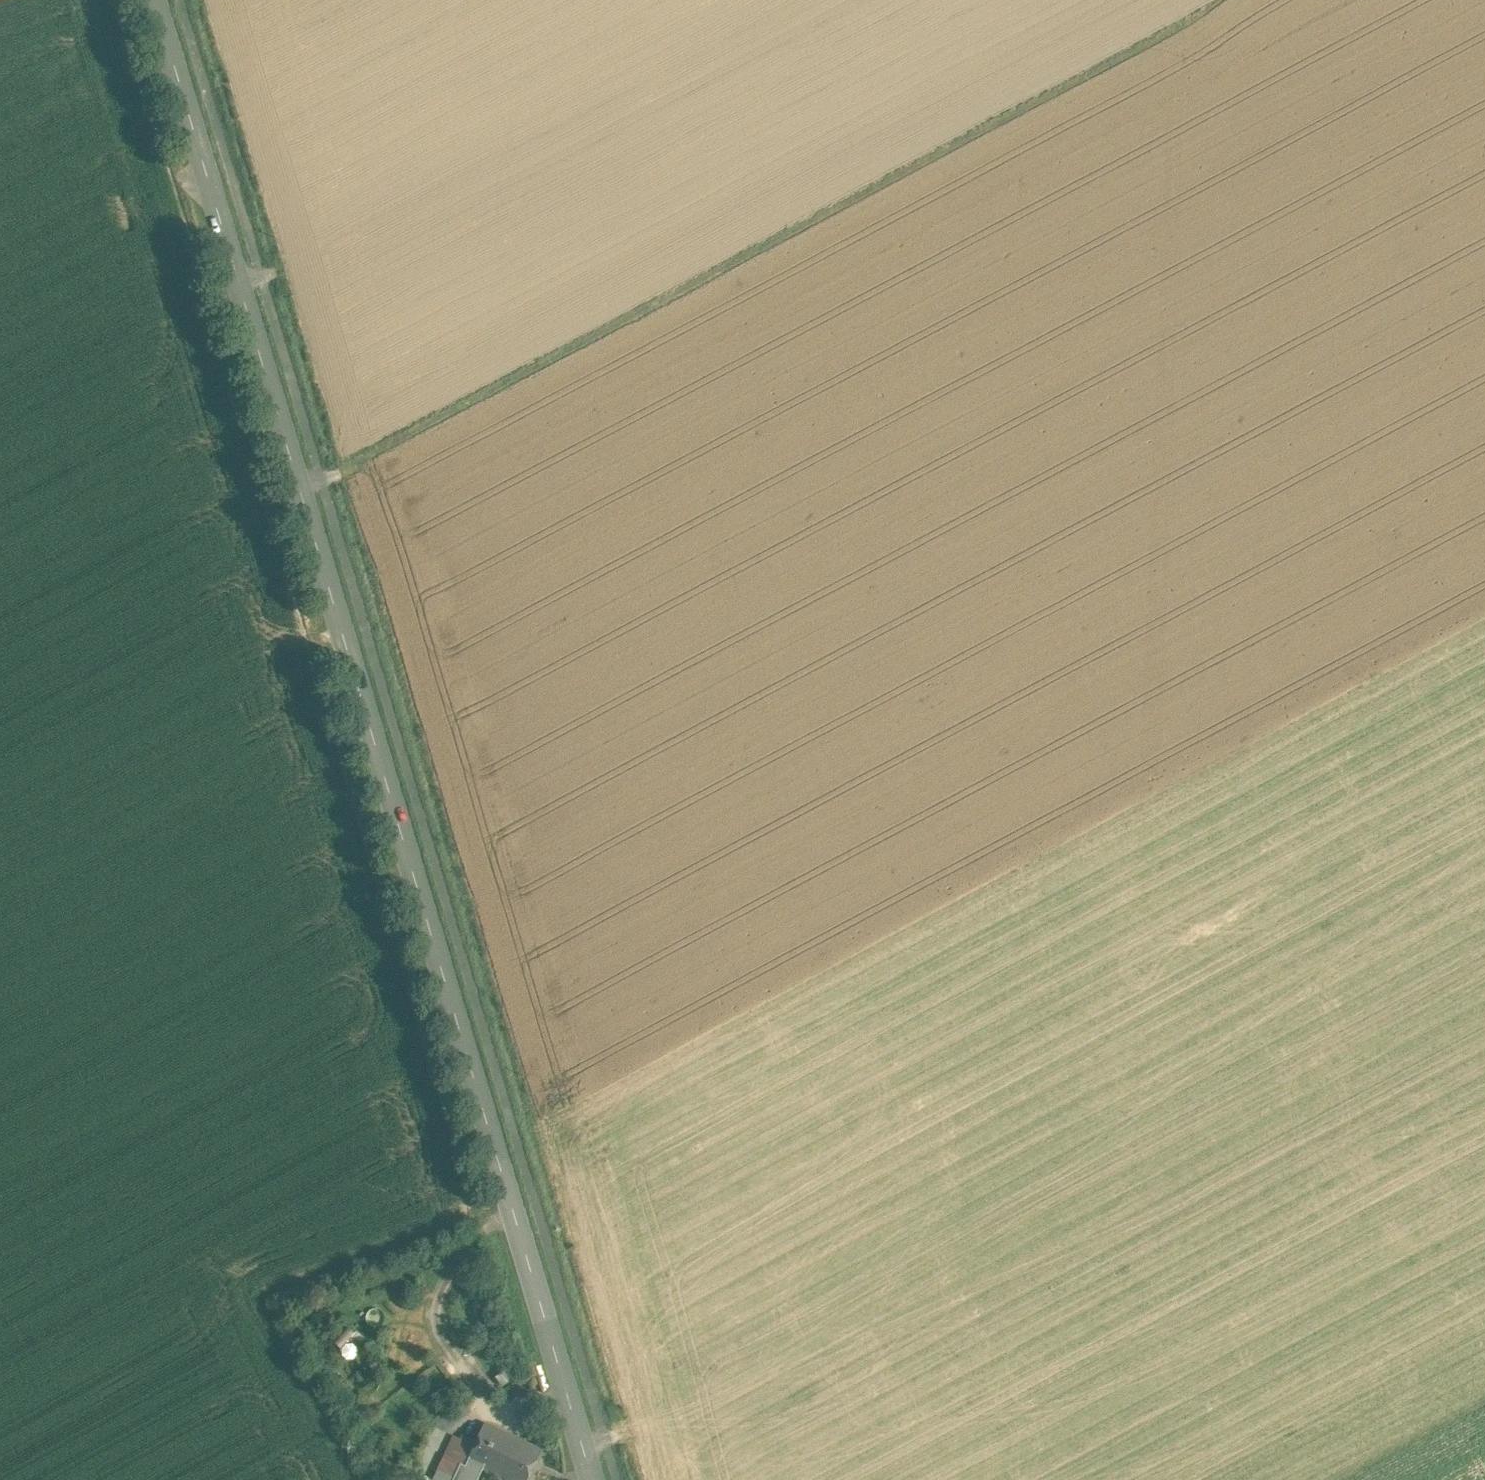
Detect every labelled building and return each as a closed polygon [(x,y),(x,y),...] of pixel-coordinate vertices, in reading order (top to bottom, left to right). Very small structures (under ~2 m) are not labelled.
[(513,1368),(499,1378),(505,1386),(519,1376),(513,1368)] [(485,1423),(475,1445),(468,1461),(484,1468),(510,1479),(528,1479),(542,1450),(485,1423)] [(475,1445),(455,1436),(445,1456),(461,1463),(466,1466),(468,1461),(475,1445)] [(461,1463),(445,1456),(439,1470),(455,1477),(461,1463)] [(461,1463),(455,1477),(453,1479),(479,1479),(484,1468),(468,1461),(466,1466),(461,1463)]
